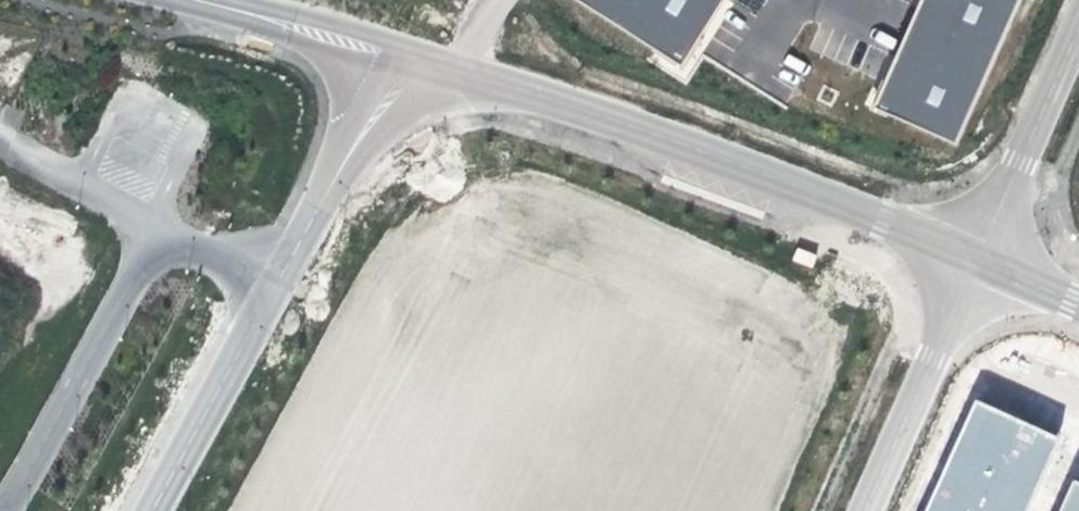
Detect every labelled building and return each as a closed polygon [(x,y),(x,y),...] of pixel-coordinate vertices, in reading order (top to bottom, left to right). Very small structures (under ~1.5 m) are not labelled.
[(681,68),(725,0),(575,0),(681,68)] [(871,110),(958,147),(1021,0),(919,0),(871,110)] [(361,336),(315,443),(472,510),(762,510),(361,336)] [(976,401),(925,510),(1025,510),(1058,438),(976,401)] [(1077,480),(1063,510),(1078,510),(1078,481),(1077,480)]
